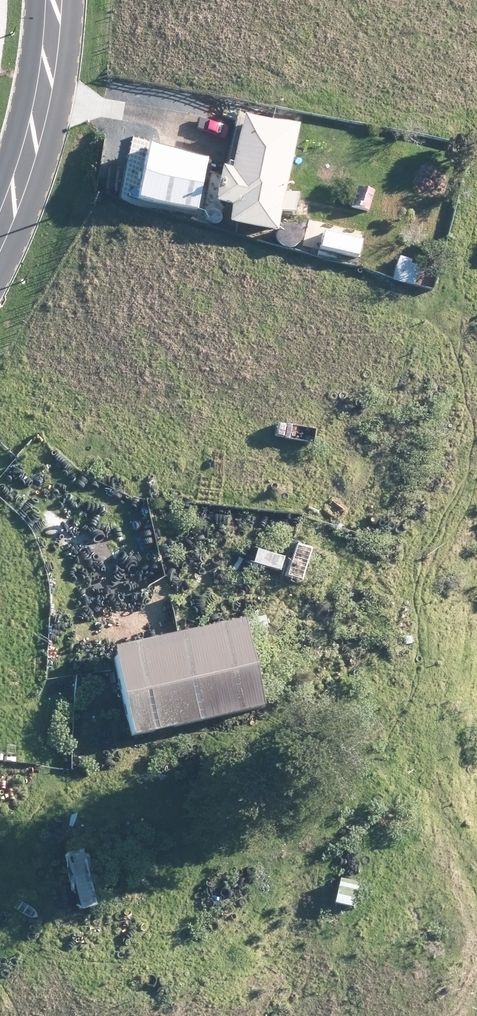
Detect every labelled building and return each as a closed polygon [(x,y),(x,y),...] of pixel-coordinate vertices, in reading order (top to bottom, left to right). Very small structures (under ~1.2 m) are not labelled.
[(298,124),(272,120),(241,115),(233,160),(233,162),(222,161),(216,198),(232,200),(229,220),(278,228),(282,209),(294,212),(296,201),(297,196),(298,192),(286,190),(298,124)] [(327,151),(331,153),(336,153),(339,147),(338,143),(333,140),(329,141),(326,146),(327,151)] [(178,177),(158,173),(154,172),(147,206),(170,212),(178,177)] [(311,229),(307,251),(324,254),(328,232),(311,229)] [(398,255),(392,281),(414,286),(420,261),(398,255)] [(296,544),(287,576),(302,580),(311,549),(296,544)] [(284,556),(253,547),(249,561),(279,571),(284,556)] [(265,617),(244,621),(246,634),(268,630),(265,617)] [(240,620),(112,649),(131,736),(260,708),(240,620)] [(64,855),(78,911),(95,907),(80,851),(64,855)] [(342,876),(357,879),(360,867),(345,864),(342,876)] [(338,881),(333,904),(352,908),(356,885),(338,881)]
